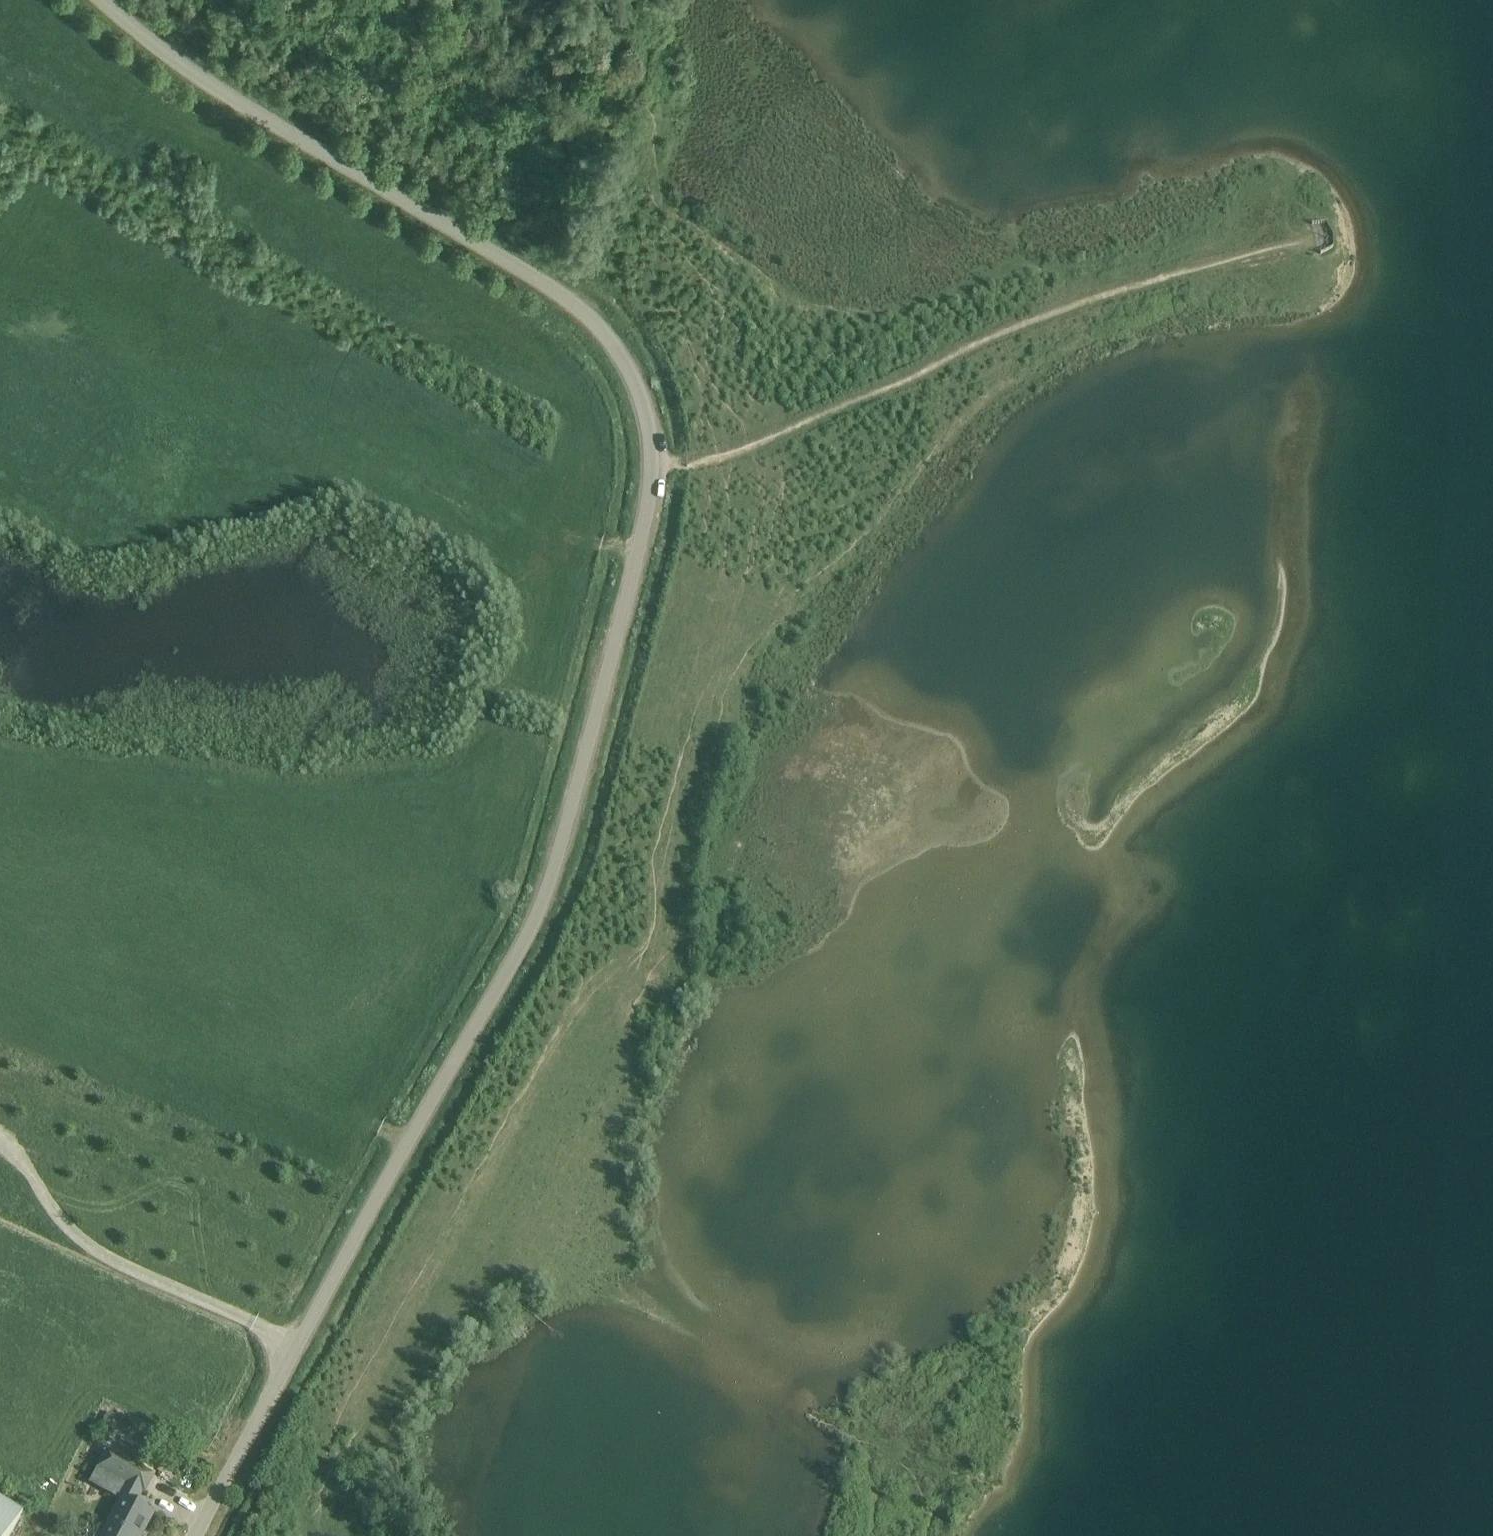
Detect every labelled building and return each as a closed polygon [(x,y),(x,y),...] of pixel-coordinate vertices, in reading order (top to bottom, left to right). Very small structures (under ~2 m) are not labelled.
[(153,1476),(108,1452),(100,1468),(131,1485),(104,1535),(141,1535),(153,1514),(134,1504),(142,1490),(145,1492),(153,1476)] [(0,1500),(0,1535),(10,1535),(24,1515),(0,1500)]
